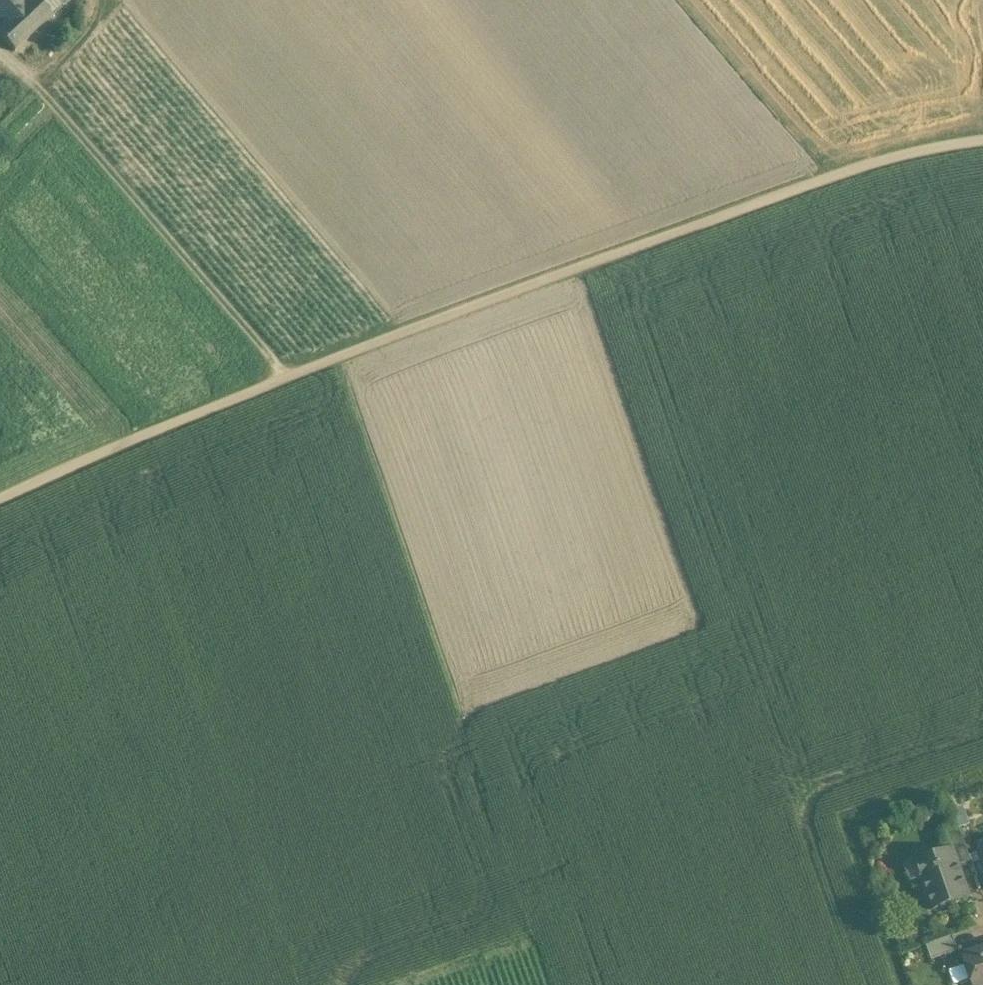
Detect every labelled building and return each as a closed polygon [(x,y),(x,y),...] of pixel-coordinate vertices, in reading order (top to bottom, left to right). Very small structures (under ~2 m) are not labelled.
[(0,30),(0,36),(14,52),(51,18),(50,17),(70,0),(32,0),(0,30)] [(32,0),(0,0),(0,30),(32,0)] [(959,827),(945,832),(951,849),(952,849),(958,866),(971,861),(969,856),(959,827)] [(943,850),(938,852),(937,854),(916,862),(933,909),(939,906),(942,908),(946,906),(947,903),(954,901),(956,902),(961,901),(962,898),(968,896),(958,866),(952,849),(951,849),(946,851),(943,850)] [(969,856),(971,861),(977,878),(982,875),(982,859),(980,852),(969,856)] [(952,935),(926,944),(931,959),(957,950),(952,935)] [(964,957),(974,984),(982,984),(982,950),(964,957)]
